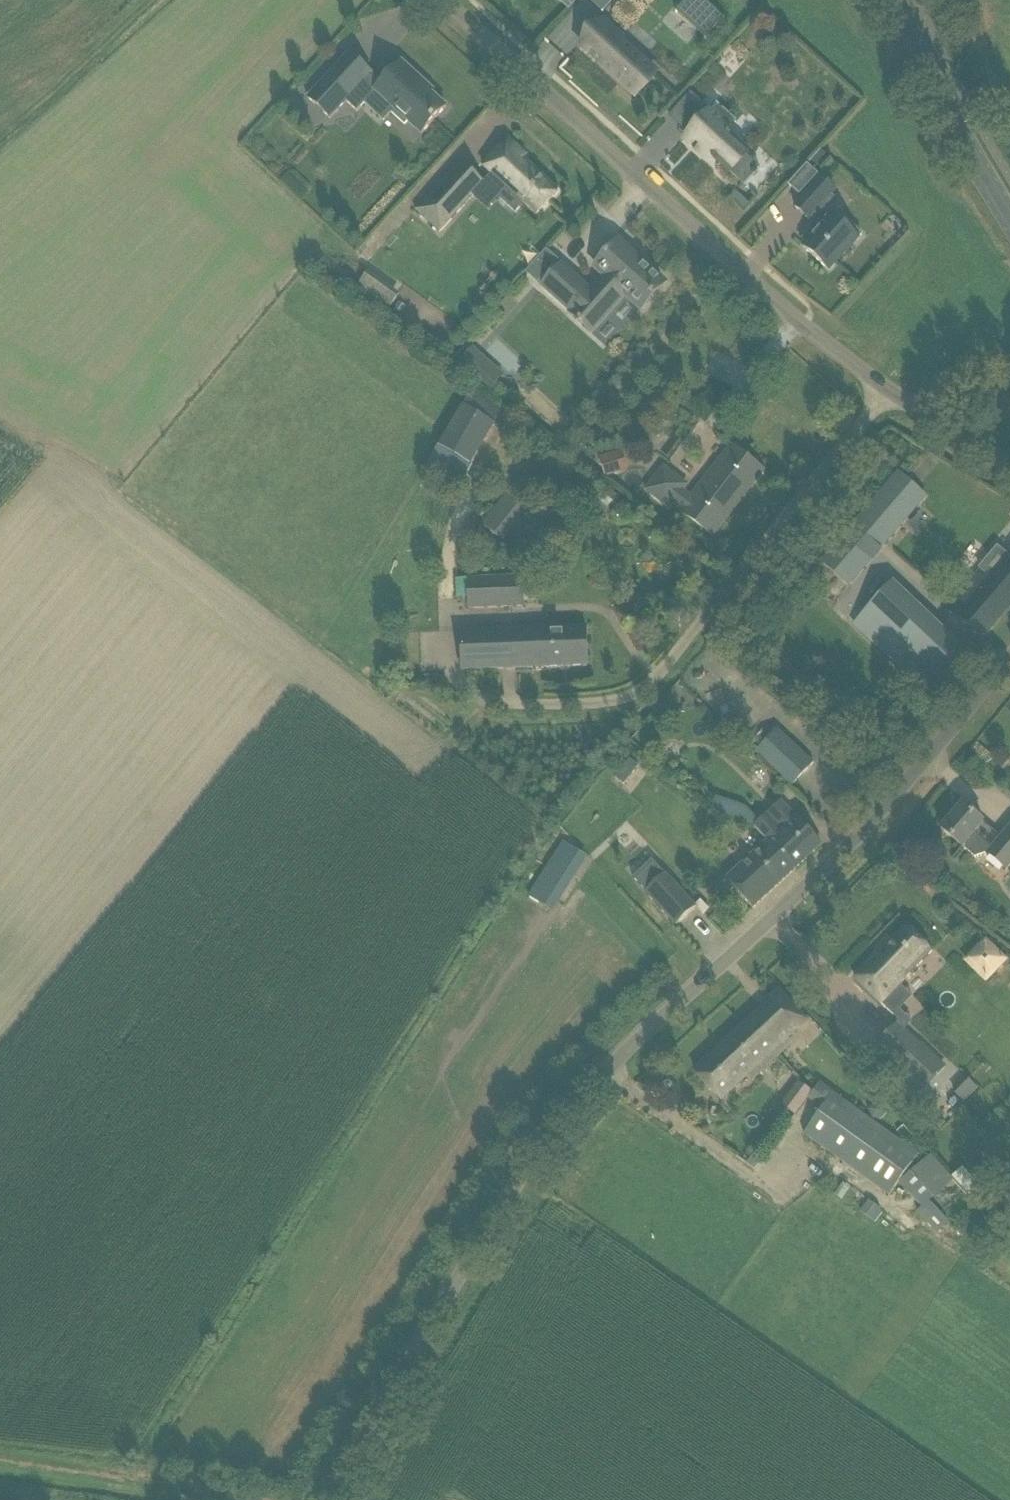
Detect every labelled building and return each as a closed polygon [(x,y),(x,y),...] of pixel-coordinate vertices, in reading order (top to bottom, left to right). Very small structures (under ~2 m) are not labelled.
[(676,12),(705,39),(724,18),(705,0),(687,0),(676,12)] [(657,75),(619,41),(623,38),(604,21),(602,24),(601,24),(600,24),(581,45),(589,53),(593,50),(604,60),(601,64),(637,97),(657,75)] [(372,74),(350,53),(308,99),(330,119),(346,102),(357,112),(376,92),(395,110),(392,113),(405,125),(408,122),(422,134),(446,107),(422,85),(424,83),(402,62),(381,85),(370,75),(372,74)] [(691,93),(681,103),(701,121),(684,139),(704,157),(708,153),(730,173),(743,185),(752,175),(754,177),(758,172),(756,170),(760,166),(747,155),(724,134),(727,132),(737,121),(717,103),(711,111),(691,93)] [(526,156),(508,141),(484,164),(508,189),(501,198),(516,211),(523,203),(537,217),(559,193),(523,159),(526,156)] [(807,165),(788,185),(800,196),(816,177),(818,175),(807,165)] [(415,209),(441,233),(481,189),(469,177),(455,192),(442,180),(415,209)] [(822,178),(795,208),(808,220),(812,215),(813,216),(815,217),(818,220),(815,224),(811,228),(813,229),(803,240),(807,243),(803,248),(829,271),(859,239),(828,211),(837,202),(830,196),(835,190),(822,178)] [(659,279),(653,274),(652,275),(650,273),(649,271),(650,270),(644,265),(643,266),(618,244),(596,267),(604,274),(591,290),(562,265),(557,270),(541,288),(570,314),(586,297),(607,316),(627,294),(642,309),(664,285),(658,280),(659,279)] [(547,251),(526,274),(538,285),(558,262),(547,251)] [(360,289),(395,307),(402,294),(367,276),(360,289)] [(607,316),(586,297),(570,314),(592,333),(607,316)] [(460,362),(476,376),(487,363),(471,349),(460,362)] [(610,429),(600,420),(590,432),(600,440),(610,429)] [(446,433),(425,467),(460,488),(472,467),(470,466),(478,453),(446,433)] [(673,505),(697,523),(713,536),(763,471),(732,446),(692,497),(684,491),(688,486),(664,468),(646,491),(670,509),(673,505)] [(628,471),(623,453),(601,458),(606,477),(628,471)] [(822,561),(837,574),(850,586),(912,512),(925,497),(898,473),(822,561)] [(502,542),(539,493),(532,487),(534,484),(520,474),(481,526),(502,542)] [(990,579),(1009,557),(1007,555),(998,547),(978,569),(979,571),(990,579)] [(957,618),(967,627),(983,640),(984,638),(1009,608),(1009,551),(1007,555),(1009,557),(990,579),(979,571),(960,594),(970,602),(957,618)] [(457,580),(457,598),(466,598),(466,605),(467,610),(526,607),(526,603),(525,587),(524,577),(466,579),(457,580)] [(969,655),(954,641),(894,582),(855,625),(931,696),(969,655)] [(525,587),(526,603),(539,603),(539,586),(525,587)] [(587,665),(587,627),(462,632),(462,669),(587,665)] [(792,787),(814,763),(777,729),(755,752),(792,787)] [(629,760),(614,778),(624,786),(639,767),(629,760)] [(1000,837),(962,804),(940,829),(975,858),(985,854),(1006,872),(1009,867),(1009,824),(1000,837)] [(767,841),(794,870),(821,845),(794,816),(780,829),(768,815),(754,828),(767,842),(767,841)] [(767,841),(767,842),(726,880),(753,909),(755,907),(794,870),(767,841)] [(646,892),(645,892),(676,926),(697,907),(666,873),(666,874),(653,860),(633,878),(646,892)] [(547,870),(530,896),(553,911),(570,884),(547,870)] [(906,926),(855,978),(881,1003),(932,951),(906,926)] [(984,944),(967,961),(984,978),(1001,961),(984,944)] [(737,1032),(764,1060),(806,1021),(779,992),(737,1032)] [(899,1067),(898,1068),(921,1091),(945,1068),(921,1045),(919,1046),(897,1024),(877,1045),(899,1067)] [(695,1071),(709,1086),(721,1100),(764,1060),(737,1032),(695,1071)] [(953,1181),(952,1180),(904,1125),(893,1135),(820,1083),(817,1086),(812,1094),(810,1097),(809,1099),(823,1109),(805,1134),(890,1196),(900,1183),(922,1209),(953,1181)] [(782,1105),(796,1115),(809,1099),(810,1097),(812,1094),(799,1084),(782,1105)] [(885,1107),(876,1105),(871,1112),(874,1121),(883,1122),(888,1115),(885,1107)] [(962,1170),(952,1180),(953,1181),(969,1200),(980,1190),(962,1170)] [(868,1200),(861,1211),(873,1220),(881,1209),(868,1200)]
